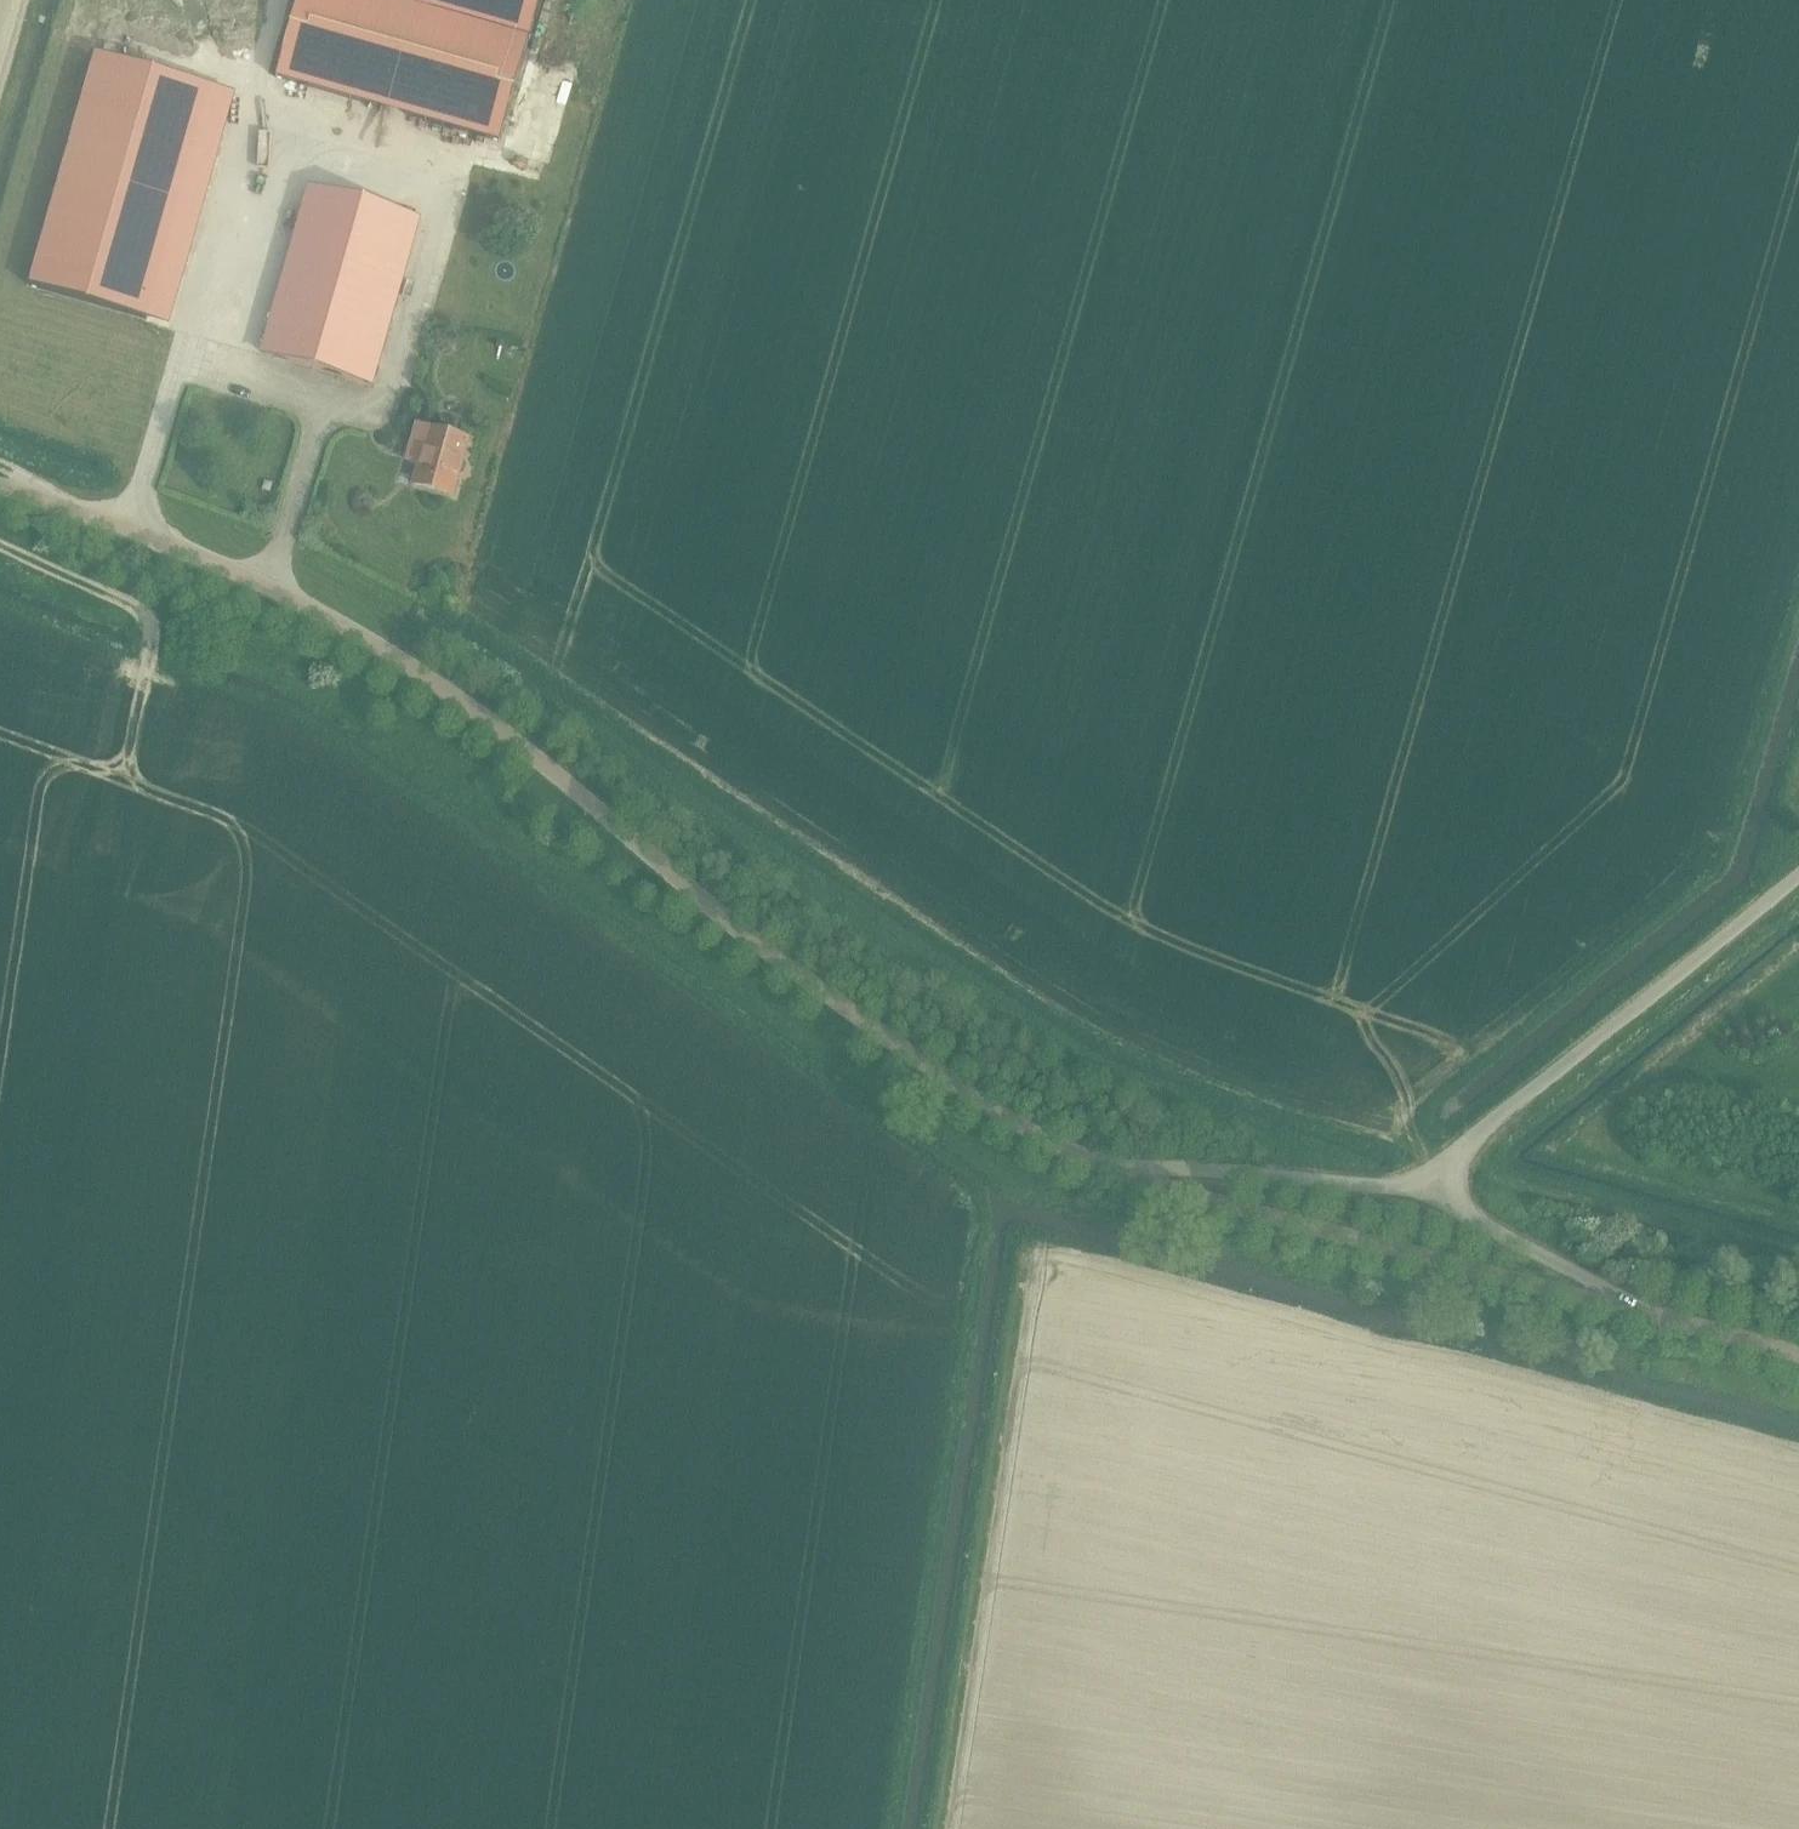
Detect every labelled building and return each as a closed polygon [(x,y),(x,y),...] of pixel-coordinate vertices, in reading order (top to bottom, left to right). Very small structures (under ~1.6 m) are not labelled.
[(277,75),(501,140),(541,0),(298,0),(277,75)] [(97,53),(30,286),(125,314),(130,315),(141,318),(146,320),(213,86),(212,86),(207,85),(198,82),(190,80),(97,53)] [(263,351),(372,382),(419,219),(310,188),(263,351)] [(421,451),(412,484),(453,495),(459,475),(463,473),(465,466),(463,462),(469,440),(416,424),(409,448),(421,451)]
